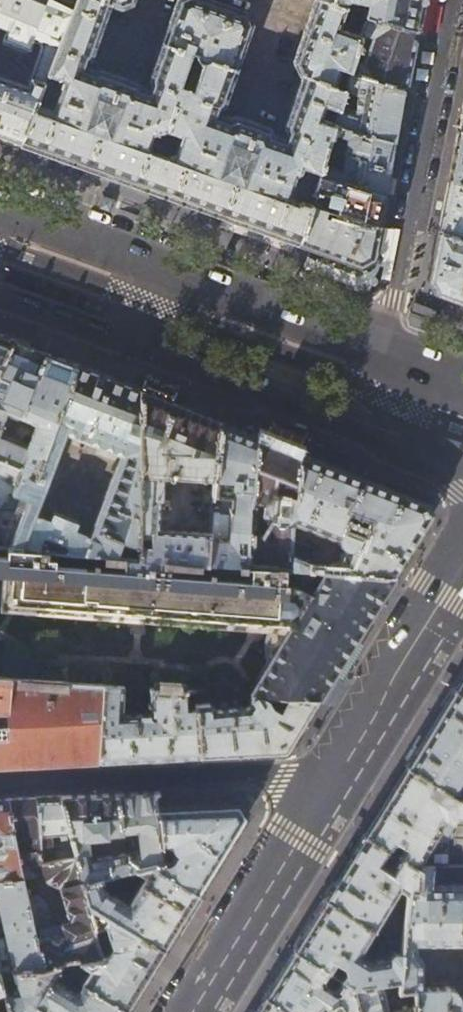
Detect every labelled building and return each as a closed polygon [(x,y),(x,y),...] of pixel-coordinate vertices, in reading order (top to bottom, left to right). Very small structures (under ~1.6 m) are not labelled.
[(6,28),(3,37),(30,48),(34,39),(39,41),(41,44),(30,75),(44,80),(73,4),(64,0),(0,0),(0,25),(6,28)] [(294,62),(300,74),(303,75),(285,124),(284,126),(285,128),(287,130),(288,131),(285,137),(271,132),(270,126),(236,114),(230,117),(215,112),(217,105),(219,105),(221,105),(222,104),(223,102),(224,103),(253,24),(246,11),(216,0),(177,0),(150,76),(150,78),(151,79),(152,80),(153,81),(151,88),(138,83),(138,81),(98,66),(97,69),(83,63),(85,57),(86,57),(89,57),(90,56),(90,54),(91,54),(110,2),(121,7),(132,2),(133,0),(75,0),(73,4),(44,80),(19,141),(99,170),(253,225),(298,241),(309,203),(310,201),(300,197),(300,199),(299,200),(298,200),(296,200),(287,197),(296,174),(301,171),(303,166),(319,171),(321,164),(326,148),(334,121),(350,69),(361,33),(338,26),(345,6),(343,5),(343,0),(316,0),(294,62)] [(418,29),(420,15),(423,0),(366,0),(363,12),(367,14),(366,15),(418,29)] [(412,60),(418,29),(366,15),(361,33),(350,69),(406,87),(412,60)] [(401,115),(406,87),(350,69),(334,121),(396,141),(401,115)] [(19,141),(44,80),(30,75),(27,84),(0,74),(0,134),(19,141)] [(391,167),(396,141),(334,121),(326,148),(345,155),(343,162),(337,160),(334,168),(321,164),(319,171),(318,175),(386,193),(391,167)] [(459,129),(444,207),(430,277),(437,291),(462,300),(462,130),(459,129)] [(382,210),(386,193),(318,175),(310,201),(309,203),(328,208),(372,222),(380,225),(382,210)] [(377,240),(380,225),(372,222),(328,208),(309,203),(298,241),(327,251),(361,263),(374,256),(377,240)] [(412,305),(410,313),(413,319),(430,325),(437,322),(439,314),(412,305)] [(14,338),(0,332),(0,368),(14,338)] [(22,468),(35,473),(77,363),(49,352),(14,338),(0,368),(0,424),(6,408),(38,420),(27,448),(0,437),(0,459),(22,468)] [(138,542),(138,533),(141,388),(114,377),(77,363),(35,473),(22,468),(13,490),(28,496),(9,545),(116,553),(123,538),(130,541),(124,554),(138,555),(138,542)] [(145,380),(142,388),(159,395),(163,386),(145,380)] [(142,388),(141,388),(138,533),(150,533),(150,542),(138,542),(138,555),(206,560),(208,536),(209,531),(158,528),(158,518),(160,518),(162,486),(161,485),(162,474),(214,477),(220,419),(188,407),(159,395),(142,388)] [(238,426),(220,419),(214,477),(213,489),(212,502),(211,510),(220,510),(222,493),(232,494),(228,537),(208,536),(206,560),(246,563),(257,434),(243,429),(238,426)] [(284,444),(300,451),(305,439),(270,425),(266,437),(284,444)] [(266,437),(257,434),(246,563),(290,567),(292,521),(276,519),(279,491),(296,492),(300,451),(284,444),(266,437)] [(357,473),(300,451),(296,492),(279,491),(276,519),(292,521),(290,567),(394,574),(405,556),(411,546),(431,515),(426,500),(422,499),(379,482),(370,478),(357,473)] [(9,545),(28,496),(13,490),(22,468),(0,459),(0,544),(9,545)] [(212,502),(213,489),(203,488),(202,501),(212,502)] [(4,571),(2,606),(268,627),(267,631),(266,637),(266,645),(267,651),(268,658),(270,662),(250,693),(318,697),(387,585),(394,574),(290,567),(246,563),(206,560),(138,555),(124,554),(116,553),(9,545),(0,544),(0,571),(4,571)] [(77,666),(76,682),(103,684),(137,687),(138,673),(104,670),(104,669),(77,666)] [(453,688),(462,694),(462,671),(453,688)] [(103,684),(76,682),(55,680),(36,679),(0,676),(0,764),(36,763),(99,759),(103,684)] [(158,680),(158,688),(180,690),(181,681),(158,680)] [(103,684),(99,759),(100,759),(151,757),(200,754),(195,691),(180,690),(158,688),(137,687),(103,684)] [(453,688),(429,727),(414,751),(406,764),(462,801),(462,694),(453,688)] [(250,693),(195,691),(200,754),(238,752),(286,750),(312,707),(318,697),(250,693)] [(406,764),(386,797),(364,833),(388,849),(397,854),(415,865),(419,865),(433,864),(462,864),(462,801),(406,764)] [(110,792),(60,795),(75,855),(82,880),(150,862),(163,859),(163,857),(161,843),(157,806),(155,790),(110,792)] [(155,790),(157,806),(177,806),(160,790),(155,790)] [(47,796),(36,796),(42,852),(51,851),(52,858),(75,855),(60,795),(47,796)] [(21,797),(8,798),(23,878),(31,877),(29,862),(42,861),(44,878),(61,885),(82,880),(75,855),(52,858),(51,851),(42,852),(36,796),(21,797)] [(23,878),(8,798),(0,798),(0,879),(23,878)] [(199,805),(177,806),(157,806),(161,843),(172,841),(172,842),(172,843),(172,845),(173,847),(175,849),(169,857),(163,857),(163,859),(150,862),(198,893),(220,856),(245,816),(237,803),(199,805)] [(388,849),(364,833),(345,863),(325,896),(374,927),(399,887),(408,893),(409,886),(418,885),(419,865),(415,865),(397,854),(392,861),(389,859),(386,863),(381,860),(388,849)] [(182,918),(198,893),(150,862),(82,880),(87,900),(164,948),(182,918)] [(419,865),(418,885),(409,886),(408,893),(402,945),(401,953),(401,957),(421,958),(416,952),(416,943),(462,942),(462,883),(456,883),(456,878),(450,878),(450,883),(432,884),(433,864),(419,865)] [(0,972),(22,968),(42,968),(44,967),(38,950),(28,898),(23,878),(0,879),(0,898),(8,938),(0,939),(0,972)] [(87,900),(82,880),(61,885),(71,916),(58,918),(59,924),(51,925),(48,903),(40,896),(28,898),(38,950),(44,967),(58,964),(101,956),(99,947),(93,924),(87,900)] [(374,927),(325,896),(311,919),(293,948),(329,971),(333,973),(351,985),(379,980),(386,978),(399,976),(401,957),(401,953),(394,952),(394,950),(388,953),(389,955),(368,959),(359,953),(374,927)] [(87,900),(93,924),(106,923),(110,945),(99,947),(101,956),(58,964),(64,968),(83,979),(127,1008),(146,977),(164,948),(87,900)] [(281,968),(253,1011),(316,1011),(324,1004),(328,1011),(358,1011),(351,985),(333,973),(329,978),(326,976),(329,971),(293,948),(281,968)] [(401,957),(399,976),(398,988),(412,987),(414,1011),(447,1011),(447,998),(460,998),(459,995),(459,993),(458,992),(457,990),(455,988),(455,987),(453,987),(451,986),(450,986),(448,986),(421,987),(421,958),(401,957)] [(58,964),(44,967),(42,968),(22,968),(0,972),(4,990),(3,991),(3,992),(2,992),(4,999),(7,1011),(8,1011),(124,1011),(127,1008),(83,979),(76,989),(53,974),(56,970),(61,973),(64,968),(58,964)] [(386,978),(390,989),(396,989),(398,994),(390,997),(392,1008),(387,1009),(379,980),(351,985),(358,1011),(414,1011),(412,987),(398,988),(399,976),(386,978)] [(460,998),(447,998),(447,1011),(462,1011),(462,997),(460,998)]
